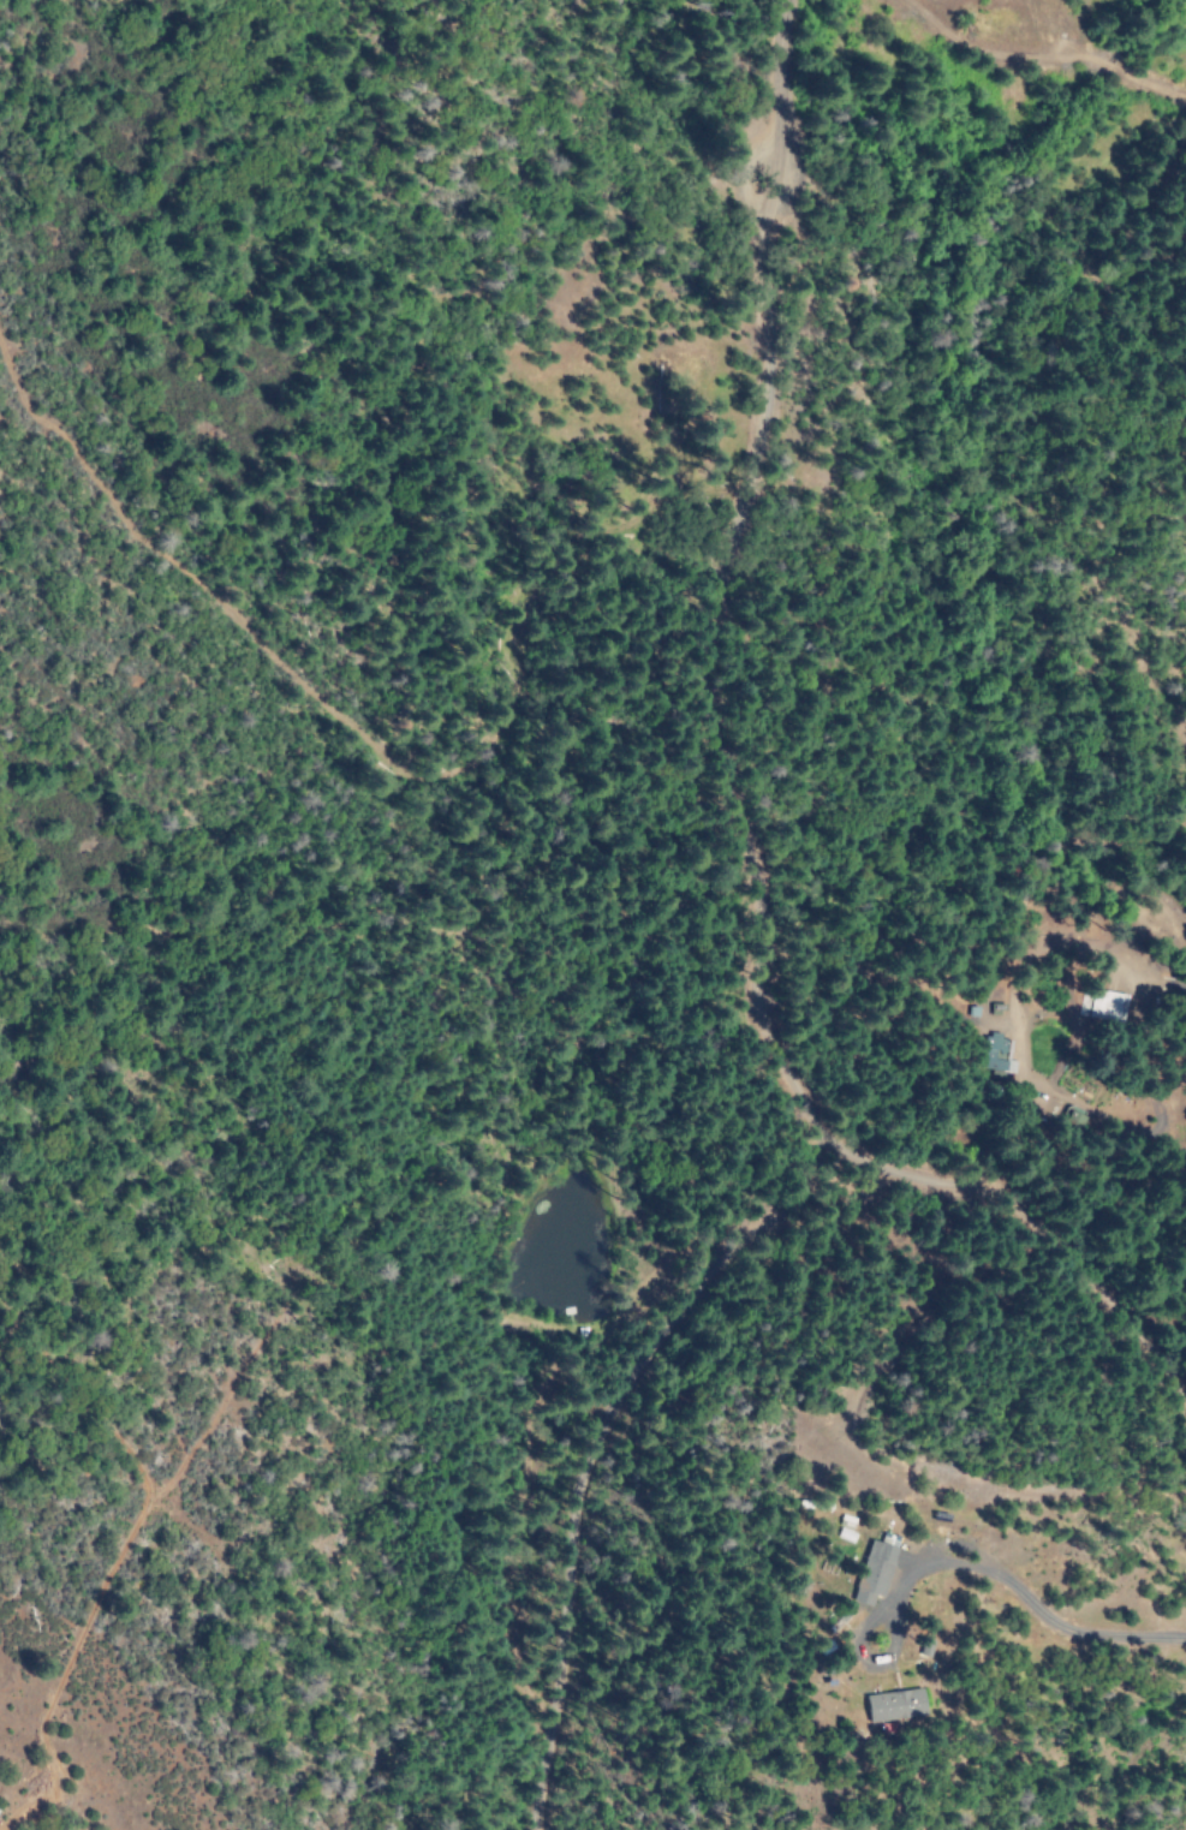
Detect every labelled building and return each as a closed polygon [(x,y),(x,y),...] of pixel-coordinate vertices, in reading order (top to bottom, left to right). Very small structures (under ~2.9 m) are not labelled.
[(879,1596),(894,1547),(867,1539),(848,1600),(868,1606),(872,1594),(879,1596)] [(866,1718),(919,1716),(918,1689),(865,1691),(866,1718)]
